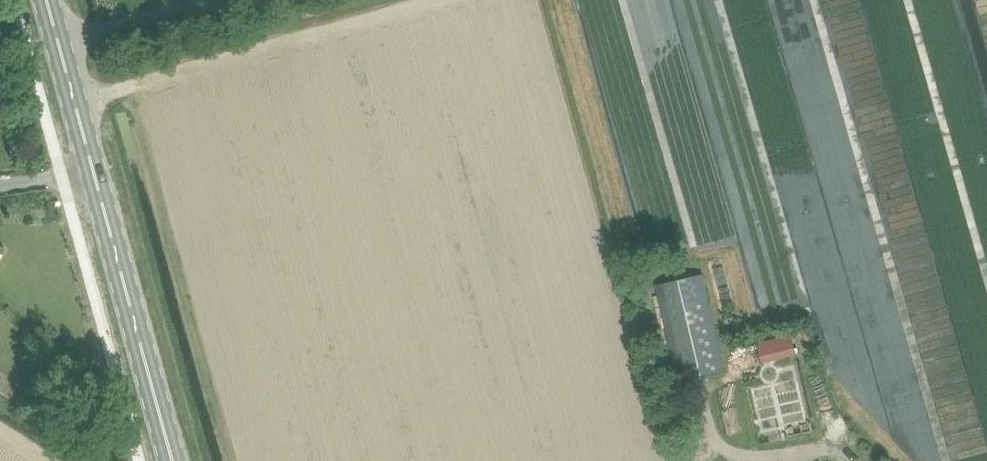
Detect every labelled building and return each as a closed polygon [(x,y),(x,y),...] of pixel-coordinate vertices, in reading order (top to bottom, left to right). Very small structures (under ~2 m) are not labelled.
[(702,274),(655,285),(678,383),(725,371),(702,274)]
